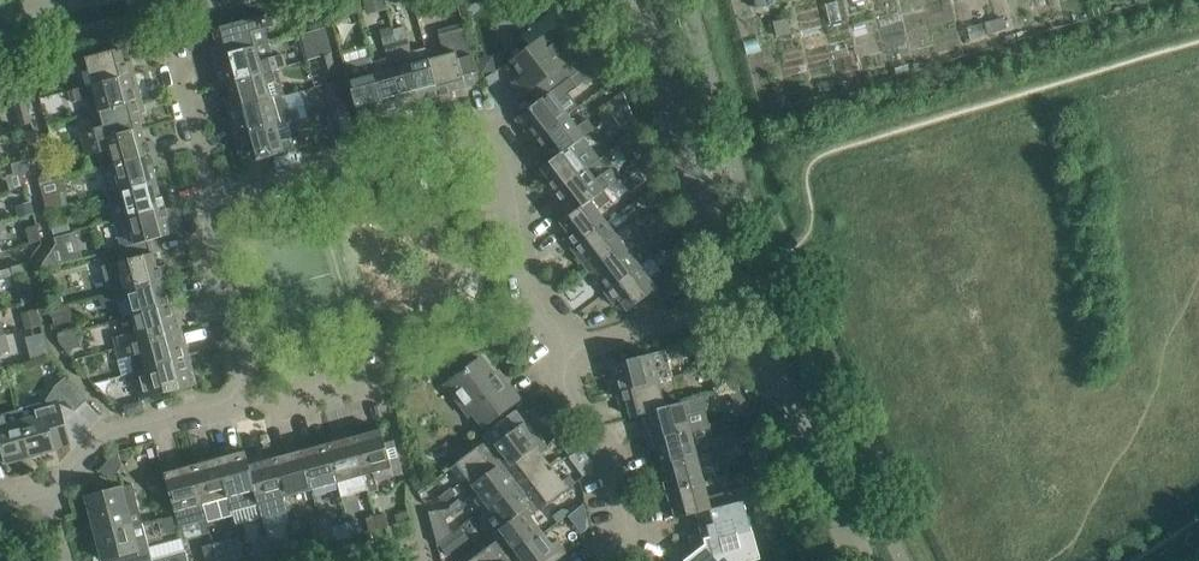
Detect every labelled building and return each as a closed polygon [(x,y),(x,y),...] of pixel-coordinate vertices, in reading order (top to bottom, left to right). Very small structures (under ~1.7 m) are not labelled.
[(317,1),(304,5),(308,19),(321,16),(317,1)] [(213,57),(269,42),(265,28),(274,26),(271,13),(213,28),(217,43),(210,45),(213,57)] [(559,85),(569,78),(578,72),(595,58),(566,20),(511,61),(522,75),(512,82),(522,95),(550,74),(559,85)] [(446,54),(429,59),(440,100),(453,97),(451,90),(479,82),(463,24),(440,31),(446,54)] [(403,26),(392,29),(396,43),(405,40),(407,40),(403,26)] [(440,100),(429,59),(426,47),(409,52),(405,40),(396,43),(412,101),(426,97),(427,104),(440,100)] [(273,56),(269,42),(213,57),(221,84),(228,82),(271,70),(285,66),(282,53),(273,56)] [(373,61),(376,73),(387,115),(400,111),(398,104),(412,101),(396,43),(387,45),(390,57),(373,61)] [(89,70),(92,84),(134,73),(131,60),(124,62),(120,47),(86,57),(85,50),(60,57),(65,77),(89,70)] [(325,75),(336,72),(331,54),(320,57),(325,75)] [(375,118),(387,115),(376,73),(373,61),(371,57),(345,64),(360,122),(375,118)] [(228,82),(231,96),(224,98),(228,110),(269,99),(265,82),(274,79),(271,70),(228,82)] [(578,72),(569,78),(577,87),(585,81),(578,72)] [(92,112),(100,110),(141,99),(134,73),(92,84),(69,91),(72,102),(88,98),(92,112)] [(559,85),(515,118),(532,140),(567,115),(578,106),(569,93),(577,87),(569,78),(559,85)] [(344,99),(339,80),(327,83),(332,102),(344,99)] [(603,100),(613,113),(628,103),(623,92),(603,100)] [(269,99),(228,110),(235,137),(276,125),(300,119),(297,108),(288,110),(283,95),(279,96),(269,99)] [(145,112),(141,99),(100,110),(92,112),(97,129),(81,134),(83,143),(97,139),(142,127),(138,114),(145,112)] [(20,127),(32,124),(26,101),(14,105),(20,127)] [(618,121),(632,115),(628,103),(613,113),(618,121)] [(353,134),(346,107),(327,112),(335,139),(353,134)] [(576,128),(567,115),(532,140),(540,151),(546,147),(554,157),(577,140),(590,130),(584,122),(576,128)] [(276,125),(235,137),(242,164),(307,146),(304,134),(293,137),(289,123),(300,120),(300,119),(276,125)] [(114,163),(156,152),(149,126),(142,127),(97,139),(83,143),(86,153),(109,146),(114,163)] [(36,138),(33,128),(20,131),(23,141),(36,138)] [(628,152),(642,141),(638,130),(620,143),(628,152)] [(554,157),(541,168),(550,179),(544,184),(552,194),(586,169),(575,154),(583,148),(577,140),(554,157)] [(156,152),(114,163),(100,167),(107,193),(156,180),(152,167),(159,165),(156,152)] [(648,182),(656,176),(648,156),(636,165),(648,182)] [(586,169),(552,194),(568,216),(574,211),(597,194),(602,190),(603,192),(619,180),(602,157),(586,169)] [(27,158),(10,163),(13,172),(15,179),(24,176),(29,168),(27,158)] [(50,172),(45,168),(39,179),(40,183),(52,180),(50,172)] [(107,193),(114,220),(170,205),(167,192),(160,194),(156,180),(107,193)] [(642,198),(653,212),(665,203),(658,186),(642,198)] [(47,210),(67,204),(63,191),(43,197),(47,210)] [(568,216),(560,221),(569,233),(564,238),(572,248),(606,222),(594,207),(602,201),(597,194),(574,211),(568,216)] [(34,213),(31,201),(19,205),(22,216),(34,213)] [(170,205),(114,220),(122,247),(150,240),(178,232),(174,218),(170,205)] [(50,222),(54,236),(59,235),(75,231),(71,216),(50,222)] [(615,234),(606,222),(572,248),(588,270),(594,265),(641,229),(634,220),(615,234)] [(28,227),(26,230),(30,243),(32,242),(41,240),(37,224),(28,227)] [(588,270),(605,292),(652,256),(643,244),(649,239),(641,229),(594,265),(588,270)] [(56,244),(40,269),(67,262),(59,235),(54,236),(56,244)] [(110,292),(116,291),(167,277),(164,264),(157,266),(150,240),(122,247),(100,253),(110,292)] [(661,269),(652,256),(605,292),(613,302),(618,298),(628,310),(652,291),(661,302),(685,284),(676,272),(667,278),(660,269),(661,269)] [(22,262),(11,265),(11,266),(14,274),(25,271),(22,262)] [(0,269),(0,270),(2,278),(14,274),(11,266),(0,269)] [(128,298),(133,315),(174,304),(171,291),(164,293),(160,280),(167,277),(116,291),(119,300),(128,298)] [(23,302),(34,299),(31,285),(19,288),(23,302)] [(58,287),(46,290),(50,304),(61,300),(58,287)] [(182,330),(174,304),(133,315),(137,330),(114,336),(117,348),(182,330)] [(55,327),(74,322),(70,306),(51,311),(55,327)] [(26,328),(40,324),(36,310),(22,314),(26,328)] [(189,356),(182,330),(117,348),(120,359),(129,356),(133,372),(189,356)] [(60,344),(66,352),(79,348),(75,332),(58,337),(60,344)] [(386,346),(383,333),(369,337),(373,350),(386,346)] [(9,352),(5,334),(0,336),(0,354),(9,352)] [(696,349),(699,370),(720,363),(713,343),(696,349)] [(613,379),(617,391),(656,381),(670,377),(663,351),(616,362),(620,377),(613,379)] [(141,399),(196,384),(189,356),(133,372),(141,399)] [(484,425),(518,399),(506,383),(503,386),(481,358),(446,384),(469,414),(473,411),(484,425)] [(88,399),(66,376),(54,387),(75,410),(88,399)] [(631,417),(640,414),(647,412),(673,405),(670,395),(661,397),(656,381),(617,391),(620,404),(627,402),(631,417)] [(737,406),(745,400),(737,388),(729,393),(737,406)] [(543,390),(533,398),(541,409),(551,401),(543,390)] [(647,440),(689,429),(686,418),(708,412),(703,397),(673,405),(647,412),(640,414),(647,440)] [(18,409),(21,420),(31,455),(55,449),(55,447),(69,443),(57,398),(18,409)] [(141,399),(126,403),(129,414),(144,410),(141,399)] [(486,440),(502,461),(507,468),(543,441),(518,408),(482,435),(486,440)] [(1,447),(5,462),(31,455),(21,420),(18,409),(0,414),(0,447),(1,447)] [(394,440),(385,442),(381,428),(354,436),(369,493),(379,490),(376,480),(403,473),(394,440)] [(558,443),(571,433),(568,430),(563,429),(553,436),(558,443)] [(661,465),(719,449),(716,437),(693,443),(689,429),(647,440),(651,452),(658,451),(661,465)] [(717,433),(721,448),(740,443),(736,429),(717,433)] [(354,436),(328,443),(338,482),(364,475),(369,493),(354,436)] [(502,461),(486,440),(456,463),(467,477),(461,482),(466,489),(502,461)] [(522,488),(552,466),(542,452),(548,447),(543,441),(507,468),(517,482),(522,488)] [(338,482),(328,443),(301,450),(311,489),(338,482)] [(719,449),(661,465),(665,478),(658,480),(662,493),(703,482),(699,467),(741,456),(738,444),(720,449),(719,449)] [(115,450),(98,470),(112,479),(122,466),(117,450),(115,450)] [(259,503),(245,450),(217,457),(232,511),(259,503)] [(249,464),(245,450),(259,503),(262,517),(289,510),(285,496),(274,457),(249,464)] [(285,496),(311,489),(301,450),(274,457),(285,496)] [(217,457),(191,465),(204,512),(205,511),(206,518),(232,511),(217,457)] [(594,463),(591,460),(578,469),(583,476),(593,469),(594,463)] [(502,461),(466,489),(481,510),(517,482),(507,468),(502,461)] [(204,512),(191,465),(164,472),(175,511),(184,509),(186,516),(204,512)] [(539,510),(575,483),(569,475),(562,480),(552,466),(522,488),(533,503),(539,510)] [(517,482),(481,510),(497,530),(503,525),(504,525),(533,503),(522,488),(517,482)] [(703,482),(662,493),(665,505),(672,503),(676,518),(697,513),(697,514),(743,501),(743,500),(748,498),(745,486),(707,496),(703,482)] [(97,535),(143,523),(132,483),(88,495),(92,509),(90,510),(97,535)] [(451,487),(438,497),(441,500),(446,501),(456,494),(451,487)] [(450,505),(449,511),(451,514),(464,504),(459,498),(450,505)] [(686,560),(744,560),(758,557),(743,501),(697,514),(705,544),(685,559),(686,560)] [(503,525),(497,530),(494,531),(499,538),(511,553),(541,531),(530,517),(539,510),(533,503),(504,525),(503,525)] [(552,515),(557,522),(570,512),(568,509),(562,508),(552,515)] [(375,515),(379,528),(388,526),(384,513),(375,515)] [(379,528),(375,515),(366,517),(370,531),(379,528)] [(143,523),(97,535),(103,560),(105,559),(106,560),(153,560),(152,559),(147,537),(143,523)] [(322,529),(325,542),(335,540),(331,527),(322,529)] [(317,545),(325,542),(322,529),(313,531),(317,545)] [(494,531),(481,542),(486,548),(499,538),(494,531)] [(550,544),(541,531),(511,553),(516,559),(517,560),(557,560),(561,558),(556,552),(562,547),(557,539),(550,544)] [(273,556),(269,543),(267,534),(257,537),(263,559),(273,556)] [(449,534),(439,542),(448,555),(459,546),(449,534)] [(212,544),(216,558),(217,560),(245,560),(240,545),(238,537),(222,542),(212,544)] [(516,559),(511,553),(499,538),(486,548),(481,542),(465,554),(470,560),(469,560),(513,560),(516,559)] [(283,539),(269,543),(273,556),(287,552),(283,539)] [(216,558),(212,544),(204,547),(207,560),(216,558)] [(186,550),(152,559),(153,560),(189,560),(186,550)]
